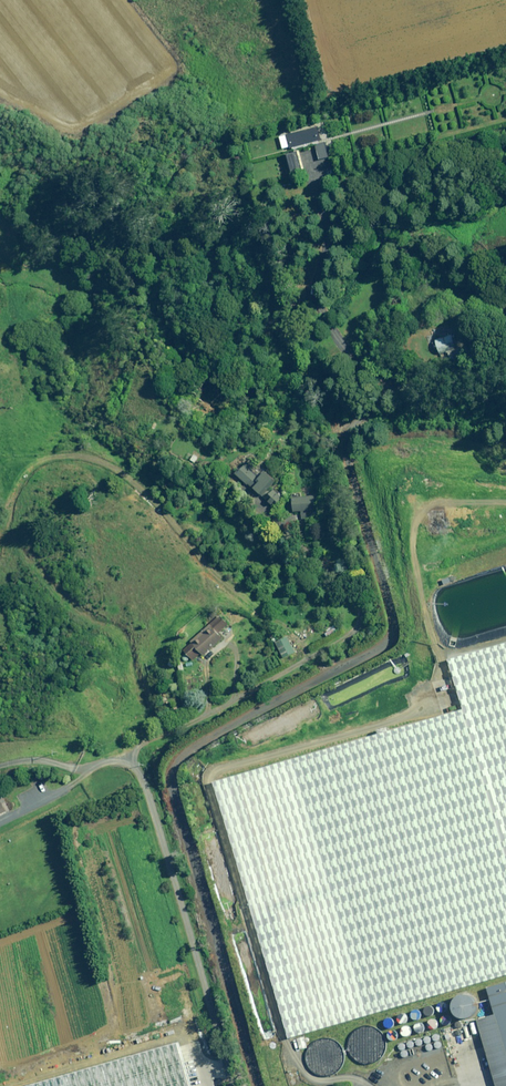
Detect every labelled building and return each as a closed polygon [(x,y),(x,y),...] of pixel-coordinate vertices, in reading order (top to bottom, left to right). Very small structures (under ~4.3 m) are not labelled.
[(290,149),(293,148),(294,150),(319,143),(318,141),(321,140),(318,127),(287,135),(290,149)] [(329,157),(326,143),(316,145),(319,160),(329,157)] [(302,169),(298,152),(288,154),(293,171),(302,169)] [(457,349),(453,335),(437,339),(441,353),(457,349)] [(464,352),(450,352),(450,361),(464,360),(464,352)] [(257,464),(250,459),(240,470),(239,469),(234,473),(247,485),(248,484),(262,496),(276,481),(265,471),(258,479),(256,477),(256,476),(251,471),(257,464)] [(281,496),(274,490),(266,499),(273,505),(281,496)] [(314,495),(292,497),(293,512),(315,510),(314,495)] [(228,624),(220,615),(190,642),(192,643),(184,650),(193,660),(201,654),(203,656),(223,638),(218,633),(228,624)] [(334,628),(325,634),(327,638),(337,632),(334,628)] [(287,636),(275,642),(283,658),(295,652),(287,636)] [(443,667),(505,879),(505,649),(443,667)] [(451,714),(212,785),(289,1043),(505,979),(505,899),(451,714)] [(23,827),(21,823),(11,829),(13,833),(23,827)] [(489,986),(497,1015),(475,1021),(492,1085),(505,1085),(505,981),(489,986)] [(459,1018),(461,1019),(463,1019),(466,1019),(468,1018),(470,1017),(471,1016),(473,1015),(474,1013),(475,1011),(476,1009),(476,1007),(476,1005),(475,1003),(474,1001),(473,999),(472,998),(470,996),(468,995),(466,995),(464,995),(462,995),(460,995),(458,996),(456,997),(455,999),(453,1000),(453,1002),(452,1004),(452,1006),(452,1008),(452,1011),(453,1012),(454,1014),(456,1016),(457,1017),(459,1018)] [(360,1064),(363,1064),(365,1065),(366,1065),(370,1064),(373,1063),(376,1062),(379,1060),(381,1058),(383,1055),(384,1052),(385,1049),(385,1046),(385,1042),(384,1039),(383,1036),(381,1033),(379,1031),(376,1029),(373,1028),(370,1027),(366,1027),(363,1027),(360,1028),(357,1029),(354,1031),(352,1034),(350,1036),(349,1039),(348,1042),(347,1046),(348,1049),(349,1052),(350,1055),(352,1058),(354,1060),(357,1062),(360,1064)] [(330,1076),(333,1075),(334,1074),(336,1073),(338,1071),(340,1068),(342,1065),(343,1062),(344,1059),(343,1056),(343,1052),(342,1049),(340,1046),(338,1044),(335,1042),(332,1040),(329,1039),(326,1039),(322,1039),(319,1039),(316,1041),(313,1042),(311,1045),(309,1047),(307,1050),(306,1053),(306,1056),(306,1060),(306,1063),(307,1066),(309,1069),(311,1071),(314,1074),(317,1075),(320,1076),(323,1077),(327,1077),(330,1076)] [(174,1046),(33,1085),(186,1085),(174,1046)]
